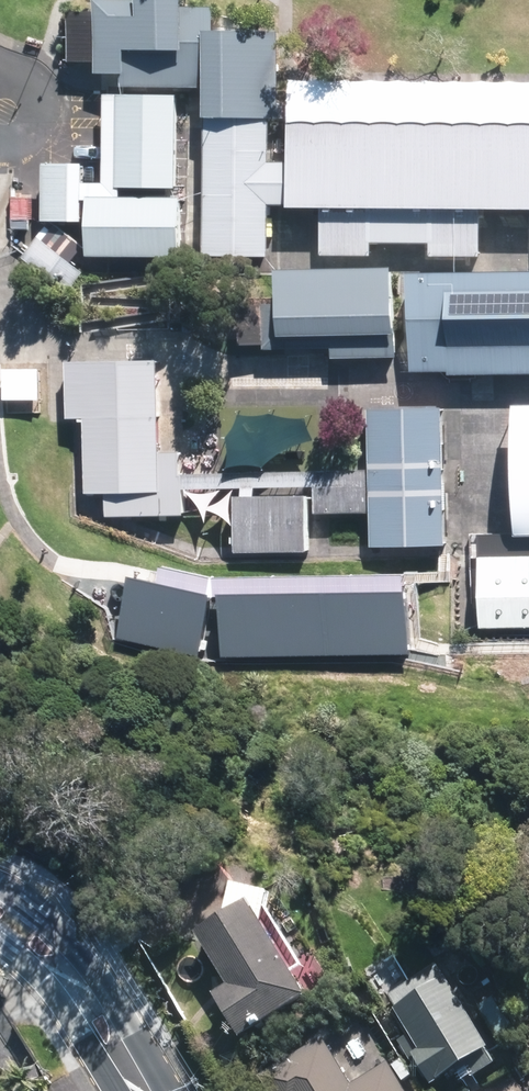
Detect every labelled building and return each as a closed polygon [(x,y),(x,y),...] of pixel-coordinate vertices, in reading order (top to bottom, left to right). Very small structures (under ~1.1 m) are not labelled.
[(73,11),(73,62),(99,62),(99,73),(126,73),(126,86),(201,87),(202,5),(189,5),(189,0),(144,0),(141,0),(100,0),(100,11),(73,11)] [(266,32),(206,32),(203,266),(264,267),(266,32)] [(289,85),(288,213),(528,215),(528,87),(289,85)] [(423,276),(277,274),(276,361),(422,363),(423,276)] [(444,287),(443,352),(528,353),(528,288),(444,287)] [(157,388),(45,390),(45,434),(63,433),(64,511),(166,510),(167,553),(292,551),(292,515),(347,515),(347,555),(433,554),(431,414),(365,415),(366,470),(300,471),(299,420),(216,421),(217,465),(158,466),(157,388)] [(463,558),(462,642),(528,643),(528,559),(463,558)] [(249,915),(204,942),(235,991),(218,1001),(240,1036),(301,999),(249,915)] [(482,1053),(436,982),(394,1009),(440,1080),(482,1053)] [(265,1081),(271,1090),(351,1090),(323,1046),(265,1081)] [(388,1071),(355,1090),(400,1090),(388,1071)]
